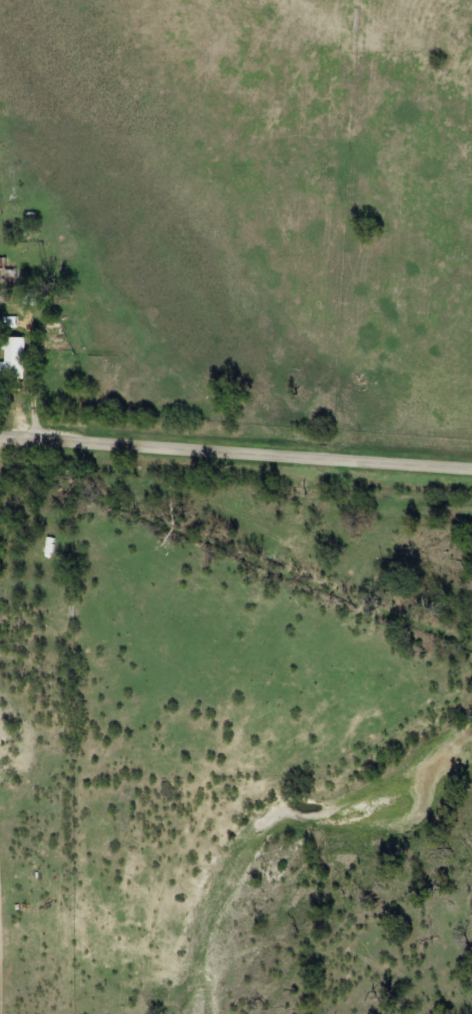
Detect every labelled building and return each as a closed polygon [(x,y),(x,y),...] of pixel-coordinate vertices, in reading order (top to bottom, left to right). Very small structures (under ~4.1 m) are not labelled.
[(17,268),(4,268),(4,286),(17,286),(17,268)] [(25,337),(4,337),(4,379),(25,379),(25,337)]
